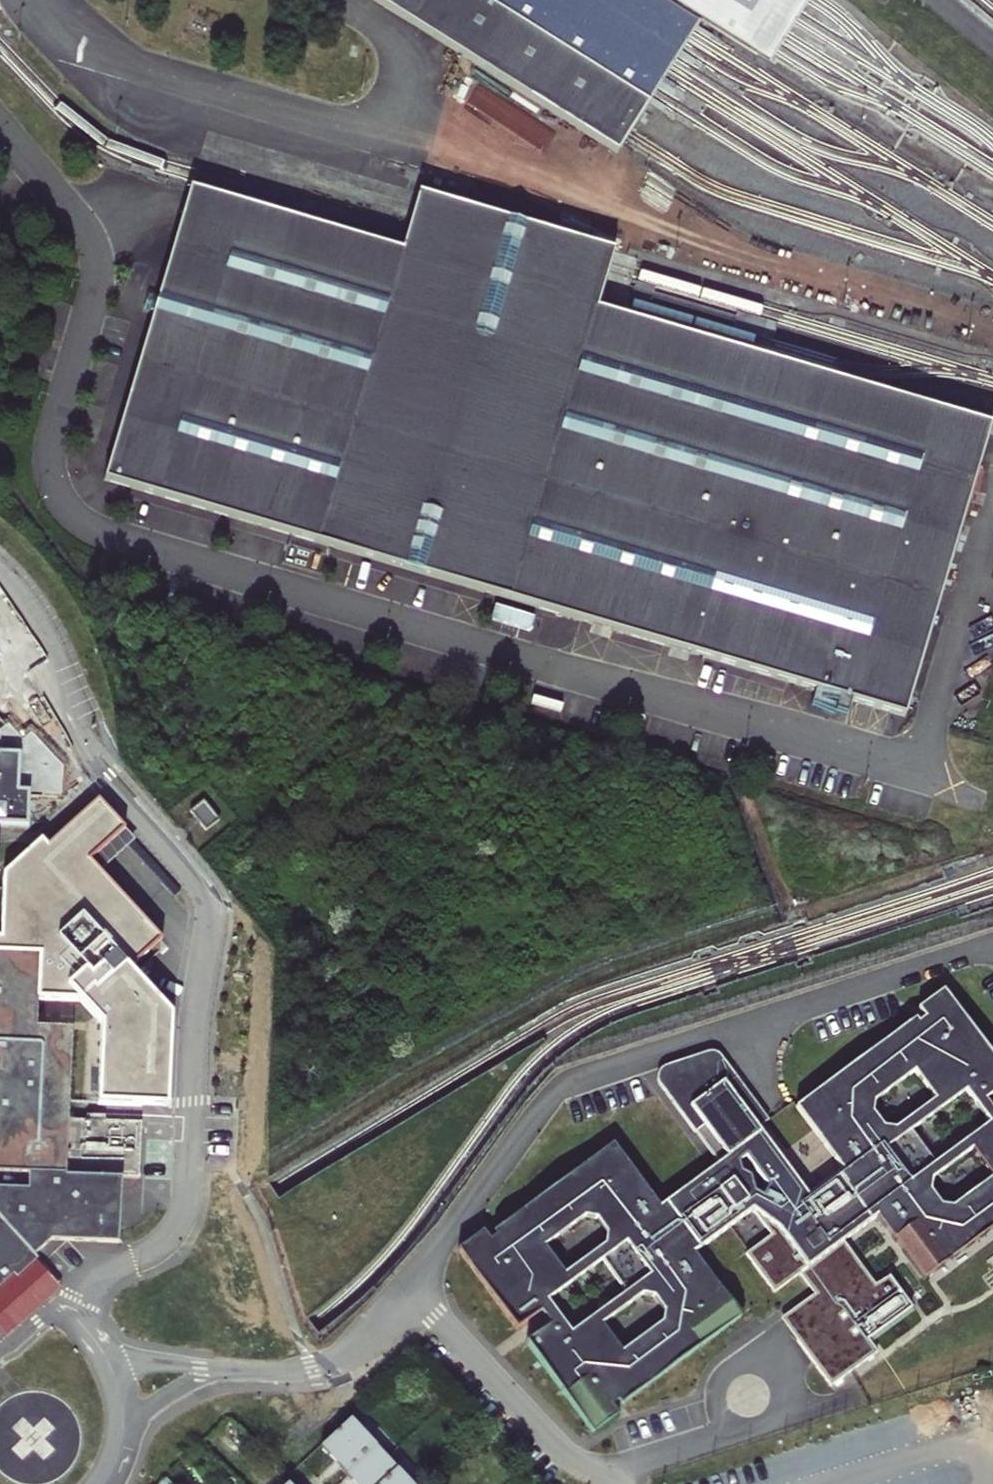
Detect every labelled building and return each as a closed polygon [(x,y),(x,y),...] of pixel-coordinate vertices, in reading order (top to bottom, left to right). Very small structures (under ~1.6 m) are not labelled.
[(620,160),(634,139),(658,95),(672,74),(680,63),(689,47),(696,35),(702,25),(757,60),(767,43),(774,31),(787,11),(793,0),(364,0),(620,160)] [(190,188),(101,488),(906,727),(992,437),(601,320),(607,299),(616,266),(619,253),(418,193),(406,237),(402,251),(190,188)] [(197,797),(184,809),(200,827),(213,816),(197,797)] [(50,1239),(117,1243),(121,1177),(138,1178),(140,1122),(104,1121),(86,1120),(67,1119),(70,1027),(36,1025),(39,955),(0,954),(0,1284),(50,1239)] [(760,1130),(770,1123),(722,1057),(713,1052),(663,1068),(659,1074),(658,1083),(719,1168),(662,1210),(615,1146),(494,1235),(497,1239),(491,1243),(485,1234),(459,1253),(518,1333),(543,1315),(552,1329),(528,1347),(595,1437),(619,1419),(613,1411),(620,1405),(623,1409),(742,1320),(695,1258),(754,1214),(772,1238),(747,1256),(776,1295),(800,1278),(815,1297),(782,1321),(833,1389),(879,1354),(871,1343),(914,1311),(890,1279),(878,1288),(846,1245),(879,1221),(927,1284),(992,1235),(992,1182),(955,1210),(945,1208),(934,1194),(935,1183),(974,1154),(992,1179),(992,1109),(989,1103),(992,1100),(992,1057),(945,993),(920,1012),(927,1020),(921,1025),(918,1021),(798,1110),(845,1174),(811,1200),(760,1130)] [(383,1459),(348,1422),(319,1449),(351,1483),(356,1483),(383,1459)] [(383,1459),(356,1483),(406,1483),(383,1459)]
